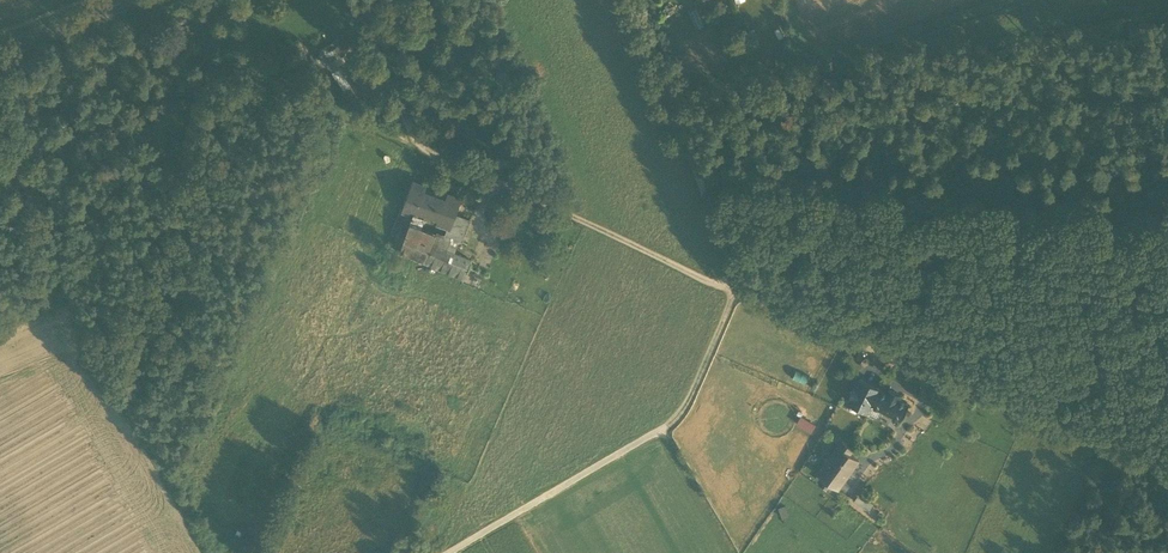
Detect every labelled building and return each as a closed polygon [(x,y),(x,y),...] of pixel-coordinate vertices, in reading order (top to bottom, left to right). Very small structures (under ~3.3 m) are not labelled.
[(697,7),(689,11),(697,28),(705,24),(697,7)] [(746,37),(750,49),(760,45),(756,34),(746,37)] [(355,71),(358,77),(372,71),(369,64),(355,71)] [(411,256),(455,274),(462,256),(454,253),(459,239),(450,236),(448,239),(420,228),(426,213),(440,218),(438,223),(448,227),(447,231),(460,237),(463,238),(471,220),(454,214),(460,198),(448,194),(447,199),(446,199),(422,190),(424,186),(413,181),(403,209),(407,211),(414,213),(411,220),(405,218),(400,231),(402,232),(402,234),(405,235),(399,251),(411,256)] [(414,213),(407,211),(405,218),(411,220),(414,213)] [(460,237),(447,231),(446,234),(450,236),(459,239),(460,237)] [(405,235),(402,234),(397,250),(399,251),(405,235)] [(455,274),(464,278),(472,260),(462,256),(455,274)] [(859,378),(847,400),(868,411),(872,404),(881,408),(900,418),(907,403),(898,398),(900,394),(889,389),(887,392),(859,378)] [(872,404),(868,411),(868,412),(876,417),(881,408),(872,404)] [(818,475),(837,489),(859,461),(850,454),(853,449),(843,442),(818,475)] [(874,504),(859,494),(854,501),(869,511),(874,504)] [(789,516),(785,505),(778,507),(782,519),(789,516)]
